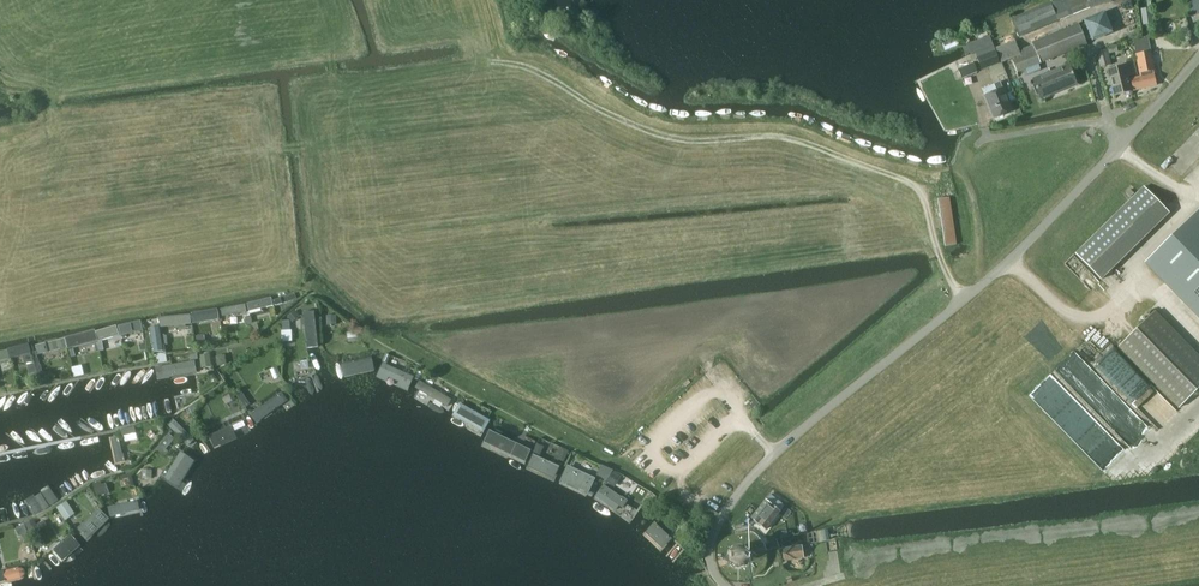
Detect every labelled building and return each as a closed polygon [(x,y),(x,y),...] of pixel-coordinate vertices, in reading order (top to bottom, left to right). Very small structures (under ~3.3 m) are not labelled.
[(1011,19),(1019,37),(1058,21),(1090,8),(1087,0),(1057,0),(1049,3),(1011,19)] [(1151,7),(1141,8),(1143,25),(1153,23),(1151,7)] [(1112,32),(1104,13),(1085,21),(1086,24),(1091,38),(1092,40),(1112,32)] [(1079,27),(1078,24),(1032,42),(1040,63),(1086,44),(1085,41),(1091,38),(1086,24),(1079,27)] [(1154,26),(1156,37),(1163,36),(1161,25),(1154,26)] [(985,29),(975,33),(977,40),(988,36),(985,29)] [(989,36),(963,46),(967,56),(975,53),(975,54),(994,47),(989,36)] [(1151,52),(1148,39),(1148,38),(1133,41),(1135,55),(1151,52)] [(996,50),(1001,63),(1021,55),(1016,43),(996,50)] [(1040,64),(1032,46),(1019,51),(1027,69),(1040,64)] [(982,70),(988,68),(1000,63),(994,47),(975,54),(982,70)] [(1097,58),(1100,67),(1111,65),(1107,49),(1101,50),(1097,58)] [(1156,86),(1154,73),(1155,73),(1151,52),(1135,55),(1139,73),(1140,77),(1131,79),(1133,91),(1156,86)] [(1017,73),(1026,69),(1021,56),(1012,60),(1017,73)] [(1126,64),(1108,69),(1115,96),(1132,92),(1128,77),(1138,75),(1134,61),(1126,63),(1126,64)] [(962,78),(964,77),(977,72),(973,63),(958,69),(962,78)] [(1067,65),(1050,72),(1058,91),(1076,84),(1067,65)] [(1033,79),(1041,98),(1058,91),(1050,72),(1033,79)] [(1006,95),(1002,87),(1000,82),(994,85),(983,89),(985,95),(995,117),(1012,110),(1008,101),(1006,95)] [(1145,186),(1076,254),(1101,280),(1170,212),(1145,186)] [(952,197),(936,199),(943,249),(959,247),(952,197)] [(1146,262),(1198,316),(1198,210),(1146,262)] [(275,306),(296,298),(294,293),(273,301),(275,306)] [(247,304),(249,311),(273,306),(271,298),(247,304)] [(222,309),(223,317),(247,312),(246,304),(222,309)] [(221,310),(194,315),(196,321),(222,316),(221,310)] [(296,310),(288,316),(292,322),(300,316),(296,310)] [(315,311),(303,312),(306,348),(318,347),(315,311)] [(1155,311),(1119,347),(1179,408),(1198,388),(1198,356),(1155,311)] [(336,315),(327,315),(327,325),(337,324),(336,315)] [(161,318),(161,326),(191,323),(190,316),(161,318)] [(121,336),(133,333),(143,330),(141,321),(118,326),(121,336)] [(98,341),(114,337),(119,336),(116,326),(95,332),(98,341)] [(160,327),(151,328),(154,352),(163,351),(160,327)] [(68,348),(80,345),(97,340),(95,333),(66,340),(68,348)] [(204,335),(196,336),(198,346),(206,345),(204,335)] [(35,345),(37,354),(67,348),(65,338),(35,345)] [(9,349),(11,357),(30,353),(28,345),(9,349)] [(1117,371),(1129,360),(1116,346),(1098,362),(1105,370),(1111,364),(1117,371)] [(9,359),(8,350),(0,352),(0,361),(9,359)] [(166,352),(157,354),(158,363),(167,362),(167,361),(166,352)] [(210,354),(200,355),(202,368),(212,366),(210,354)] [(216,356),(218,366),(227,364),(225,354),(216,356)] [(374,372),(371,358),(340,363),(342,378),(374,372)] [(308,360),(300,361),(302,370),(309,369),(308,360)] [(197,375),(195,362),(155,369),(157,381),(197,375)] [(34,363),(27,364),(29,374),(36,372),(34,363)] [(380,372),(409,384),(412,377),(383,364),(380,372)] [(416,387),(448,406),(452,399),(421,380),(416,387)] [(241,391),(236,395),(245,408),(251,405),(241,391)] [(288,401),(286,399),(282,393),(250,415),(256,423),(288,401)] [(233,394),(223,399),(226,405),(236,400),(233,394)] [(455,413),(481,427),(486,419),(461,405),(455,413)] [(192,439),(172,418),(167,424),(187,445),(192,439)] [(243,420),(209,436),(215,447),(249,432),(243,420)] [(135,426),(120,430),(122,436),(136,433),(135,426)] [(525,462),(531,450),(490,431),(484,442),(525,462)] [(168,433),(156,448),(158,450),(160,447),(165,451),(175,438),(168,433)] [(117,463),(125,461),(124,454),(122,454),(119,437),(111,439),(117,463)] [(536,444),(532,453),(539,457),(544,448),(536,444)] [(560,450),(556,459),(563,462),(567,454),(568,452),(561,449),(560,450)] [(178,486),(194,462),(195,461),(181,453),(165,478),(178,486)] [(560,467),(533,454),(527,466),(554,479),(560,467)] [(599,471),(598,473),(609,478),(614,470),(601,465),(599,471)] [(567,467),(561,477),(588,490),(594,480),(567,467)] [(614,470),(608,480),(615,485),(622,476),(614,470)] [(94,488),(97,497),(109,493),(106,483),(102,484),(101,481),(93,484),(94,487),(94,488)] [(603,485),(595,496),(616,510),(620,505),(623,507),(627,501),(603,485)] [(752,518),(759,523),(759,524),(766,530),(784,506),(770,495),(752,518)] [(67,501),(57,507),(62,515),(72,509),(67,501)] [(139,510),(137,501),(108,507),(110,516),(139,510)] [(78,532),(84,537),(107,516),(102,510),(78,532)] [(655,523),(646,533),(663,548),(672,539),(655,523)] [(24,525),(15,529),(21,543),(30,539),(26,532),(27,531),(24,525)] [(37,525),(28,529),(33,540),(42,536),(37,525)] [(54,551),(62,561),(80,546),(71,536),(54,551)] [(804,558),(802,545),(783,548),(785,561),(804,558)] [(728,552),(727,557),(728,562),(731,565),(736,567),(740,567),(745,565),(748,562),(749,557),(748,552),(745,549),(740,546),(736,546),(731,549),(728,552)] [(21,579),(26,575),(25,570),(23,569),(18,568),(0,572),(0,584),(21,579)]
